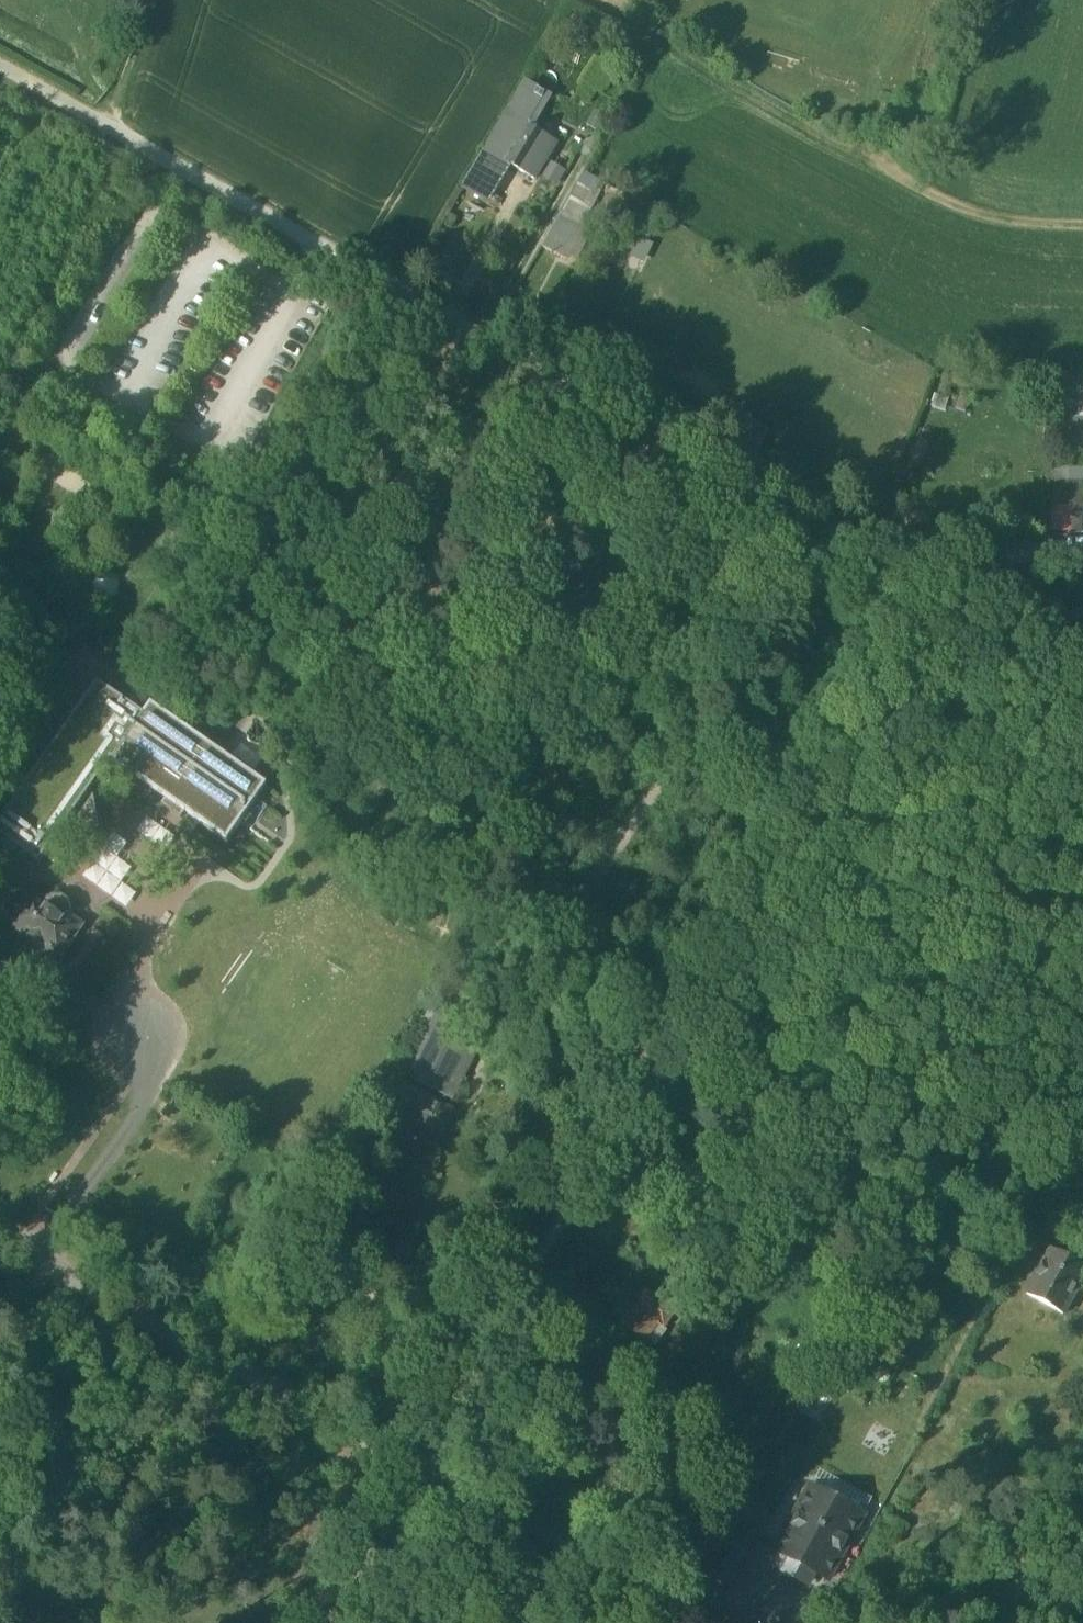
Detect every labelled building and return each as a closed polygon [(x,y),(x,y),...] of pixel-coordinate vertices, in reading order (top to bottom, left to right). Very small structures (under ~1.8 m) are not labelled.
[(550,97),(525,82),(507,113),(518,120),(519,119),(532,127),(550,97)] [(532,127),(519,119),(518,120),(507,113),(463,187),(487,201),(509,164),(535,180),(557,143),(532,127)] [(561,214),(542,248),(565,261),(586,220),(566,209),(562,215),(561,214)] [(208,506),(203,515),(207,518),(212,508),(208,506)] [(0,823),(0,837),(39,864),(58,836),(99,829),(92,788),(95,783),(109,781),(111,790),(123,788),(121,778),(134,776),(136,777),(227,843),(267,785),(152,704),(146,716),(98,683),(0,823)] [(585,829),(556,811),(535,846),(564,863),(585,829)] [(83,925),(33,890),(9,924),(23,934),(20,937),(43,953),(45,949),(59,959),(83,925)] [(471,1058),(430,1036),(410,1076),(451,1097),(471,1058)] [(450,1112),(399,1085),(384,1113),(392,1118),(373,1154),(396,1167),(409,1144),(407,1143),(417,1123),(438,1134),(450,1112)] [(1049,1251),(1026,1295),(1063,1315),(1082,1278),(1082,1269),(1049,1251)] [(655,1296),(643,1288),(630,1308),(639,1314),(630,1328),(645,1338),(655,1324),(664,1329),(676,1310),(668,1305),(669,1303),(668,1298),(661,1293),(656,1295),(655,1296)] [(231,1301),(223,1315),(233,1320),(241,1306),(231,1301)] [(864,1515),(811,1486),(776,1551),(789,1558),(787,1562),(788,1566),(809,1577),(813,1576),(815,1572),(828,1580),(864,1515)] [(750,1546),(724,1533),(702,1574),(727,1588),(750,1546)]
